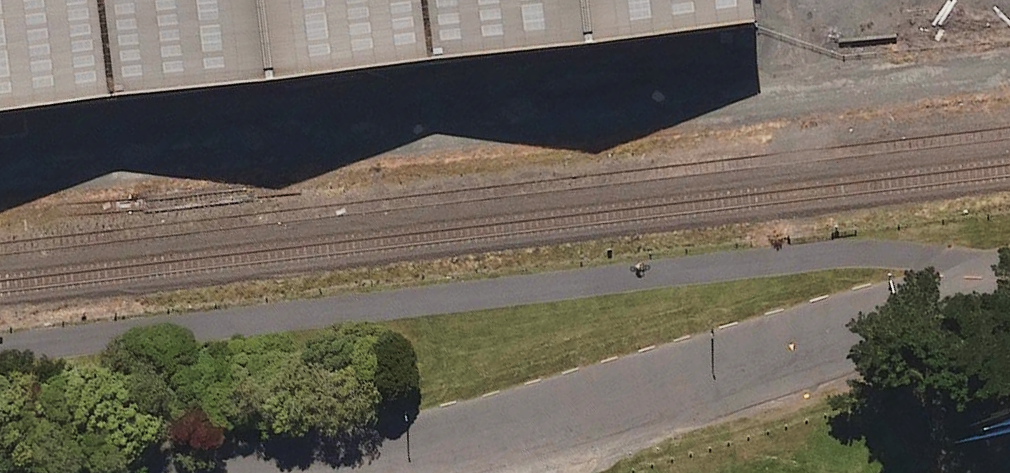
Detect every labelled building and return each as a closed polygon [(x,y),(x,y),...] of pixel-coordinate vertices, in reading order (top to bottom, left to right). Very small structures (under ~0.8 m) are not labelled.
[(755,23),(753,0),(0,0),(0,108),(755,23)]
